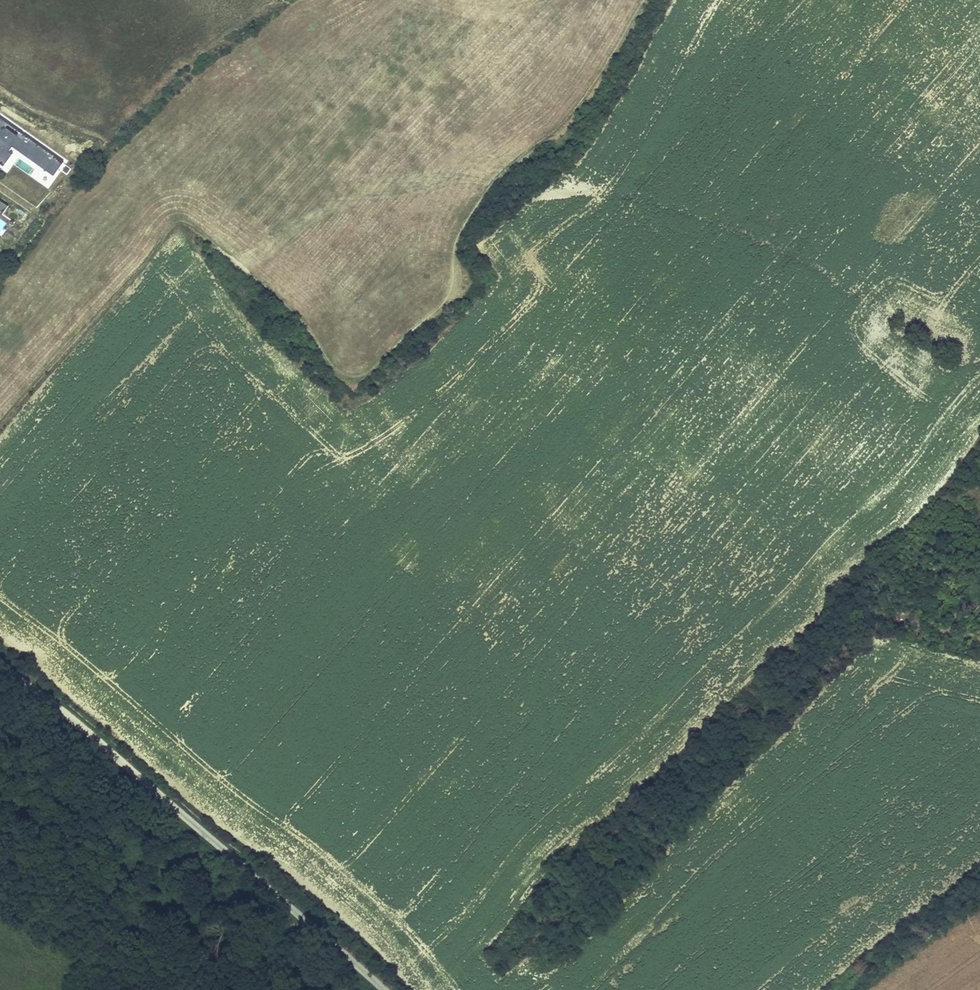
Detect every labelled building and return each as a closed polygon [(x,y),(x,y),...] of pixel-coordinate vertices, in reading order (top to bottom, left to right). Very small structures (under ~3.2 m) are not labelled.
[(0,115),(0,164),(10,149),(50,177),(63,158),(0,115)]
